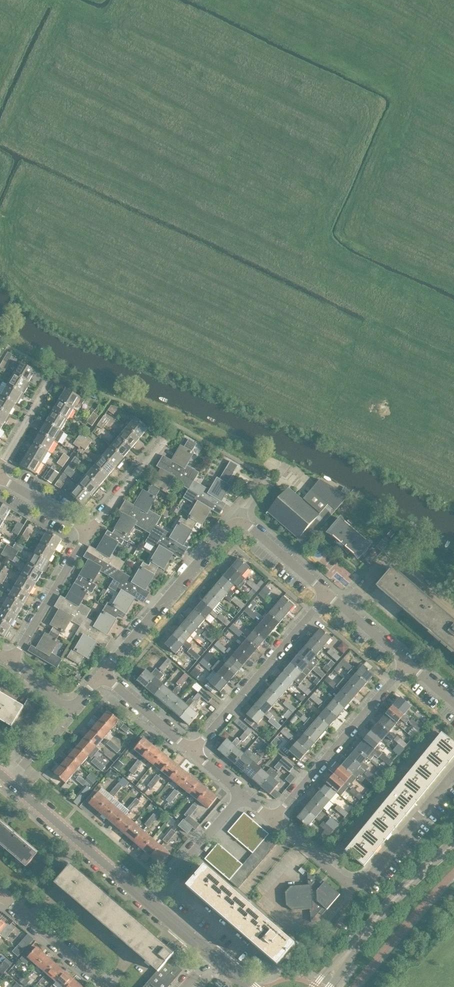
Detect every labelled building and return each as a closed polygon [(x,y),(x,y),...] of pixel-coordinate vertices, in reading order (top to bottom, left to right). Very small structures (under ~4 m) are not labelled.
[(3,360),(0,365),(6,368),(9,363),(3,360)] [(21,362),(14,373),(29,381),(35,371),(21,362)] [(22,392),(24,393),(26,389),(25,388),(29,381),(14,373),(8,384),(22,392)] [(8,384),(1,395),(16,403),(18,404),(21,399),(19,397),(22,392),(8,384)] [(59,400),(74,408),(78,411),(84,400),(66,389),(59,400)] [(0,397),(0,409),(9,414),(16,403),(1,395),(0,397)] [(59,400),(53,411),(67,419),(74,408),(59,400)] [(108,410),(113,414),(118,407),(111,405),(108,410)] [(3,425),(5,425),(8,421),(6,419),(9,414),(0,409),(0,423),(3,425)] [(53,411),(47,421),(61,430),(67,419),(53,411)] [(93,412),(89,417),(95,421),(98,416),(93,412)] [(104,415),(100,421),(105,425),(109,419),(104,415)] [(95,421),(89,417),(86,422),(92,426),(95,421)] [(135,417),(127,427),(140,438),(148,428),(135,417)] [(40,432),(54,441),(58,443),(64,432),(61,430),(47,421),(46,422),(44,421),(42,426),(43,427),(40,432)] [(105,425),(100,421),(97,425),(103,429),(105,425)] [(127,427),(119,437),(132,447),(140,438),(127,427)] [(40,432),(34,443),(48,452),(54,441),(40,432)] [(80,434),(76,439),(82,443),(84,440),(85,438),(80,434)] [(109,444),(111,446),(124,457),(132,447),(119,437),(117,435),(109,444)] [(87,436),(85,438),(84,440),(89,444),(92,440),(87,436)] [(79,447),(80,446),(82,443),(76,439),(73,443),(79,447)] [(168,465),(168,466),(193,481),(194,481),(194,480),(199,472),(187,465),(194,453),(192,451),(196,443),(189,439),(184,447),(180,445),(182,446),(173,461),(171,460),(173,462),(170,466),(168,465)] [(82,443),(80,446),(85,450),(89,444),(84,440),(82,443)] [(34,443),(27,454),(42,462),(48,452),(34,443)] [(111,446),(103,456),(115,466),(117,468),(121,463),(120,461),(124,457),(111,446)] [(27,454),(26,453),(22,459),(24,460),(21,465),(35,473),(42,462),(27,454)] [(64,453),(60,459),(65,463),(69,457),(64,453)] [(103,456),(95,465),(107,476),(115,466),(103,456)] [(75,457),(71,462),(76,466),(80,460),(75,457)] [(76,466),(71,462),(68,466),(73,470),(76,466)] [(95,465),(87,475),(99,485),(107,476),(95,465)] [(152,484),(150,488),(157,493),(160,489),(165,492),(172,480),(188,489),(189,489),(193,481),(168,466),(165,471),(161,468),(163,470),(154,485),(152,483),(152,484)] [(51,468),(44,478),(51,483),(58,473),(51,468)] [(210,490),(194,480),(194,481),(193,481),(189,489),(194,492),(214,504),(217,499),(221,501),(222,501),(220,500),(228,485),(230,486),(231,485),(227,483),(233,473),(226,468),(219,479),(217,477),(210,490)] [(87,475),(79,484),(91,495),(92,494),(93,496),(98,491),(96,489),(99,485),(87,475)] [(55,485),(60,488),(64,483),(58,479),(55,485)] [(296,540),(304,546),(348,496),(347,495),(340,491),(320,479),(301,501),(288,489),(290,486),(290,485),(266,513),(266,514),(269,511),(299,537),(296,540)] [(91,495),(79,484),(70,494),(83,505),(83,504),(85,506),(90,500),(88,499),(91,495)] [(343,486),(340,491),(347,495),(350,490),(343,486)] [(131,510),(155,525),(156,525),(161,517),(149,510),(157,498),(155,497),(157,493),(150,488),(148,492),(143,489),(143,490),(145,491),(136,506),(134,505),(133,505),(135,506),(133,511),(131,510)] [(211,509),(214,504),(194,492),(189,489),(188,489),(183,497),(195,504),(188,517),(189,517),(186,521),(186,522),(194,527),(194,526),(200,529),(202,524),(200,523),(209,508),(211,509)] [(4,520),(11,509),(0,503),(0,517),(4,520)] [(115,529),(112,533),(124,540),(127,541),(130,537),(128,536),(135,524),(150,533),(151,533),(155,525),(131,510),(128,515),(123,513),(125,514),(116,529),(114,528),(114,529),(115,529)] [(156,525),(155,525),(151,533),(176,548),(179,543),(183,546),(183,545),(181,544),(190,529),(192,530),(193,530),(192,530),(194,527),(186,522),(186,521),(181,518),(171,534),(156,525)] [(329,533),(350,551),(358,558),(370,543),(341,519),(329,533)] [(18,521),(15,526),(21,530),(24,525),(18,521)] [(31,521),(28,526),(35,529),(38,524),(31,521)] [(21,530),(15,526),(12,531),(18,535),(21,530)] [(27,527),(24,532),(30,535),(33,530),(27,527)] [(99,552),(96,556),(119,570),(120,571),(120,570),(125,562),(112,554),(119,542),(121,544),(124,540),(112,533),(107,530),(105,534),(107,536),(98,551),(96,549),(96,550),(99,552)] [(48,531),(41,542),(55,550),(62,539),(48,531)] [(30,535),(24,532),(21,537),(27,540),(30,535)] [(150,533),(145,541),(157,548),(150,561),(151,562),(149,565),(156,570),(159,566),(164,569),(164,568),(162,567),(171,552),(173,554),(173,553),(171,552),(174,547),(176,548),(151,533),(150,533)] [(376,546),(382,551),(388,544),(382,539),(376,546)] [(41,542),(35,552),(49,561),(55,550),(41,542)] [(7,544),(4,549),(10,552),(13,547),(7,544)] [(13,547),(10,552),(16,555),(19,551),(13,547)] [(1,554),(7,557),(10,552),(4,549),(1,554)] [(365,560),(370,564),(378,556),(372,551),(365,560)] [(10,552),(7,557),(13,561),(16,555),(10,552)] [(35,552),(28,563),(43,572),(45,572),(48,567),(46,565),(49,561),(35,552)] [(82,569),(77,579),(94,589),(96,585),(93,583),(101,571),(114,579),(114,578),(115,579),(119,570),(96,556),(93,561),(88,559),(90,561),(84,571),(82,569)] [(239,558),(231,566),(242,576),(250,567),(239,558)] [(28,563),(22,574),(36,582),(43,572),(28,563)] [(120,571),(119,570),(115,579),(138,592),(141,588),(145,590),(143,588),(152,573),(154,575),(155,574),(154,574),(156,570),(149,565),(147,569),(141,566),(134,579),(120,570),(120,571)] [(231,566),(224,575),(235,584),(242,576),(231,566)] [(390,570),(377,586),(453,652),(453,625),(390,570)] [(22,574),(16,585),(30,593),(36,582),(22,574)] [(224,575),(217,584),(231,596),(234,592),(231,589),(235,584),(224,575)] [(114,578),(114,579),(109,587),(120,593),(112,605),(108,602),(105,607),(118,614),(123,617),(126,613),(124,612),(133,597),(135,598),(133,596),(136,592),(138,593),(138,592),(115,579),(114,578)] [(66,606),(86,618),(86,617),(91,609),(81,603),(89,591),(91,592),(92,592),(94,589),(77,579),(65,599),(69,601),(66,606)] [(254,583),(251,587),(256,591),(260,588),(254,583)] [(217,584),(209,592),(220,602),(224,597),(230,602),(232,600),(236,604),(240,600),(235,596),(233,598),(231,596),(217,584)] [(16,585),(9,596),(23,604),(30,593),(16,585)] [(265,585),(262,589),(267,594),(270,590),(265,585)] [(259,593),(264,598),(267,594),(262,589),(259,593)] [(202,601),(213,610),(217,614),(224,605),(220,602),(209,592),(202,601)] [(267,594),(264,598),(269,602),(272,598),(267,594)] [(9,596),(3,607),(17,615),(23,604),(9,596)] [(276,605),(287,614),(294,605),(283,596),(276,605)] [(240,600),(236,604),(242,608),(245,605),(240,600)] [(253,600),(247,607),(252,610),(257,604),(253,600)] [(202,601),(194,610),(205,619),(213,610),(202,601)] [(269,613),(280,623),(287,614),(276,605),(269,613)] [(53,627),(51,631),(59,635),(61,631),(64,633),(71,620),(81,626),(81,625),(81,626),(86,618),(66,606),(63,611),(59,609),(61,610),(52,625),(50,624),(53,627)] [(0,611),(0,619),(11,626),(17,615),(3,607),(0,611)] [(86,618),(81,626),(100,637),(103,632),(107,635),(107,634),(105,633),(114,618),(116,619),(116,618),(118,614),(105,607),(96,623),(86,617),(86,618)] [(244,610),(249,615),(252,611),(252,610),(247,607),(244,610)] [(194,610),(187,618),(198,628),(205,619),(194,610)] [(252,611),(249,615),(254,619),(257,615),(252,611)] [(261,622),(272,631),(280,623),(269,613),(261,622)] [(225,617),(222,621),(227,626),(230,622),(225,617)] [(187,618),(180,627),(191,636),(195,631),(199,635),(202,631),(198,628),(187,618)] [(0,619),(0,634),(4,636),(5,636),(6,637),(10,631),(8,630),(11,626),(0,619)] [(254,631),(265,640),(272,631),(261,622),(254,631)] [(229,628),(234,632),(237,628),(232,624),(229,628)] [(68,658),(72,660),(79,664),(84,656),(88,658),(86,656),(95,641),(97,642),(95,641),(98,636),(100,637),(81,626),(81,625),(81,626),(76,634),(81,637),(74,649),(68,658)] [(172,635),(183,645),(188,649),(192,645),(187,641),(191,636),(180,627),(172,635)] [(237,628),(234,632),(239,636),(242,632),(237,628)] [(321,628),(313,637),(324,646),(332,637),(321,628)] [(202,634),(207,638),(210,635),(205,630),(202,634)] [(59,635),(51,631),(49,634),(45,632),(45,633),(47,634),(38,649),(36,648),(40,651),(37,656),(57,668),(62,659),(52,653),(59,640),(57,639),(59,635)] [(246,639),(257,649),(265,640),(254,631),(246,639)] [(183,645),(172,635),(165,644),(176,654),(183,645)] [(210,635),(207,638),(212,643),(215,639),(210,635)] [(313,637),(306,645),(317,655),(324,646),(313,637)] [(239,648),(250,657),(257,649),(246,639),(239,648)] [(214,645),(219,649),(223,645),(218,641),(214,645)] [(226,652),(231,656),(242,666),(250,657),(239,648),(235,652),(229,647),(227,649),(223,645),(219,649),(224,653),(226,652)] [(306,645),(298,654),(314,667),(315,666),(317,664),(313,660),(317,655),(306,645)] [(187,651),(192,656),(196,652),(190,648),(187,651)] [(327,652),(332,656),(335,653),(330,648),(327,652)] [(196,652),(192,656),(197,660),(201,656),(196,652)] [(335,653),(332,656),(337,661),(340,657),(335,653)] [(298,654),(291,662),(307,676),(312,669),(317,674),(320,670),(315,666),(314,667),(298,654)] [(231,656),(224,665),(235,674),(242,666),(231,656)] [(168,658),(163,663),(167,666),(171,661),(168,658)] [(200,662),(205,666),(208,662),(203,658),(200,662)] [(339,663),(344,667),(348,663),(346,662),(343,659),(339,663)] [(208,662),(205,666),(210,671),(213,667),(208,662)] [(283,671),(294,681),(299,685),(301,683),(307,676),(291,662),(283,671)] [(167,666),(163,663),(159,668),(163,672),(167,666)] [(327,663),(322,668),(327,672),(331,667),(327,664),(327,663)] [(344,667),(349,671),(351,669),(353,667),(348,663),(344,667)] [(224,665),(217,674),(228,683),(235,674),(224,665)] [(356,673),(367,683),(374,674),(363,665),(356,673)] [(194,669),(190,673),(196,678),(201,672),(195,667),(194,669)] [(137,680),(145,688),(155,677),(151,674),(146,669),(137,680)] [(348,682),(359,691),(367,683),(356,673),(351,669),(349,671),(348,673),(352,677),(348,682)] [(320,670),(317,674),(322,678),(325,674),(320,670)] [(276,680),(287,689),(294,681),(283,671),(276,680)] [(77,673),(72,679),(76,683),(81,677),(77,673)] [(185,673),(180,678),(184,681),(189,676),(185,673)] [(228,683),(217,674),(209,682),(220,692),(228,683)] [(324,680),(329,684),(333,680),(328,676),(324,680)] [(145,688),(154,695),(164,684),(159,680),(155,677),(145,688)] [(184,681),(180,678),(176,683),(180,686),(184,681)] [(269,688),(280,698),(287,689),(276,680),(269,688)] [(333,680),(329,684),(335,689),(338,685),(333,680)] [(341,690),(352,700),(359,691),(348,682),(341,690)] [(301,683),(299,685),(297,686),(302,691),(306,687),(301,683)] [(154,695),(163,703),(172,692),(164,684),(154,695)] [(163,703),(171,710),(181,699),(176,695),(181,689),(177,686),(172,692),(163,703)] [(306,687),(302,691),(308,695),(311,691),(306,687)] [(201,696),(208,702),(213,697),(202,688),(198,693),(201,696)] [(261,697),(272,706),(280,698),(269,688),(261,697)] [(334,699),(345,709),(352,700),(341,690),(334,699)] [(197,701),(201,696),(198,693),(193,698),(197,701)] [(310,697),(315,701),(318,697),(313,693),(310,697)] [(321,704),(337,717),(345,709),(334,699),(329,695),(323,702),(321,704)] [(0,696),(0,720),(12,727),(22,709),(0,696)] [(270,719),(271,717),(273,715),(268,711),(272,706),(261,697),(254,706),(265,715),(270,719)] [(318,697),(315,701),(320,706),(321,704),(323,702),(318,697)] [(400,697),(393,705),(404,715),(411,706),(400,697)] [(12,727),(8,733),(22,741),(29,728),(33,730),(32,729),(44,708),(45,709),(46,709),(28,698),(22,709),(12,727)] [(171,710),(180,717),(189,706),(185,703),(181,699),(171,710)] [(283,704),(288,708),(291,704),(286,700),(283,704)] [(291,704),(288,708),(293,712),(296,708),(291,704)] [(319,716),(330,726),(337,717),(321,704),(320,706),(318,707),(323,711),(319,716)] [(393,705),(386,714),(397,723),(401,718),(406,723),(410,720),(404,715),(393,705)] [(189,706),(180,717),(189,725),(198,714),(193,710),(189,706)] [(257,724),(265,715),(254,706),(246,714),(257,724)] [(108,710),(101,719),(111,729),(119,720),(108,710)] [(295,714),(300,718),(303,715),(298,710),(295,714)] [(386,714),(378,722),(389,732),(397,723),(386,714)] [(300,718),(305,723),(307,721),(322,734),(330,726),(319,716),(315,721),(310,717),(308,719),(303,715),(300,718)] [(268,721),(273,725),(276,721),(271,717),(270,719),(268,721)] [(408,722),(413,726),(417,723),(412,718),(408,722)] [(101,719),(93,728),(104,738),(111,729),(101,719)] [(276,721),(273,725),(278,729),(281,726),(276,721)] [(308,729),(304,734),(315,743),(322,734),(307,721),(305,723),(303,725),(308,729)] [(378,722),(371,731),(382,740),(386,736),(392,740),(395,737),(389,732),(378,722)] [(417,723),(413,726),(418,731),(422,727),(417,723)] [(120,728),(126,733),(130,729),(124,724),(120,728)] [(93,728),(85,737),(96,747),(104,738),(93,728)] [(248,728),(244,733),(248,736),(252,731),(248,728)] [(280,731),(285,736),(289,732),(284,728),(280,731)] [(371,731),(363,740),(381,754),(382,753),(379,750),(381,748),(377,745),(382,740),(371,731)] [(289,732),(285,736),(290,740),(294,736),(289,732)] [(248,736),(244,733),(240,738),(244,741),(248,736)] [(304,734),(296,742),(307,752),(315,743),(304,734)] [(347,852),(364,866),(453,756),(453,743),(444,734),(347,852)] [(394,739),(399,744),(402,740),(397,735),(394,739)] [(85,737),(78,746),(88,756),(96,747),(85,737)] [(226,757),(236,746),(240,741),(236,737),(232,743),(227,738),(217,749),(226,757)] [(134,749),(144,756),(152,745),(143,738),(134,749)] [(106,744),(112,748),(115,744),(110,740),(106,744)] [(363,740),(356,748),(367,758),(370,761),(375,755),(378,758),(379,756),(384,761),(387,757),(382,753),(381,754),(363,740)] [(402,740),(399,744),(404,748),(407,744),(402,740)] [(265,742),(261,747),(265,750),(269,745),(265,742)] [(307,752),(296,742),(289,751),(300,760),(307,752)] [(115,744),(112,748),(117,753),(121,749),(115,744)] [(144,756),(153,764),(162,753),(152,745),(144,756)] [(78,746),(70,755),(81,765),(88,756),(78,746)] [(226,757),(235,764),(244,753),(236,746),(226,757)] [(265,750),(261,747),(257,752),(261,755),(265,750)] [(356,748),(348,757),(365,771),(368,767),(363,763),(367,758),(356,748)] [(235,764),(243,772),(257,756),(254,752),(253,753),(248,749),(244,753),(235,764)] [(153,764),(162,771),(171,760),(162,753),(153,764)] [(70,755),(62,764),(73,774),(81,765),(70,755)] [(243,772),(252,779),(262,768),(257,764),(261,759),(258,755),(257,756),(243,772)] [(91,762),(96,766),(100,762),(95,757),(91,762)] [(283,757),(278,762),(282,765),(287,760),(283,757)] [(348,757),(341,766),(352,775),(356,770),(361,775),(365,771),(348,757)] [(387,757),(384,761),(389,765),(392,761),(387,757)] [(138,759),(134,765),(138,768),(142,763),(138,759)] [(162,771),(171,779),(180,767),(171,760),(162,771)] [(282,765),(282,766),(289,772),(294,766),(287,760),(282,765)] [(118,761),(113,767),(119,771),(124,765),(118,761)] [(100,762),(96,766),(102,771),(105,767),(100,762)] [(278,770),(282,766),(282,765),(278,762),(274,767),(278,770)] [(73,774),(62,764),(54,773),(65,783),(73,774)] [(138,768),(134,765),(129,771),(133,774),(138,768)] [(341,766),(334,774),(348,787),(350,788),(353,784),(348,780),(352,775),(341,766)] [(171,779),(180,786),(189,775),(180,767),(171,779)] [(252,779),(261,787),(270,776),(270,775),(275,770),(271,767),(266,772),(262,768),(252,779)] [(270,776),(261,787),(270,794),(274,788),(279,783),(274,779),(278,774),(275,770),(270,775),(270,776)] [(364,774),(369,778),(372,774),(367,770),(364,774)] [(90,773),(87,777),(93,783),(97,779),(90,773)] [(156,774),(152,780),(156,783),(160,778),(156,774)] [(326,783),(337,792),(341,795),(348,787),(334,774),(326,783)] [(372,774),(369,778),(374,782),(377,778),(372,774)] [(76,779),(81,784),(85,780),(79,775),(76,779)] [(180,786),(190,793),(199,782),(189,775),(180,786)] [(85,780),(81,784),(86,788),(90,784),(85,780)] [(156,783),(152,780),(148,785),(152,789),(156,783)] [(190,793),(199,801),(208,790),(199,782),(190,793)] [(118,783),(114,788),(118,792),(122,786),(118,783)] [(326,783),(319,792),(330,801),(337,792),(326,783)] [(349,791),(354,795),(358,791),(353,787),(349,791)] [(118,792),(114,788),(109,793),(113,797),(118,792)] [(274,788),(270,794),(276,799),(281,794),(274,788)] [(175,789),(170,794),(175,798),(179,792),(175,789)] [(208,790),(199,801),(208,808),(217,797),(208,790)] [(358,791),(354,795),(359,799),(363,796),(358,791)] [(89,803),(98,811),(107,800),(98,792),(89,803)] [(319,792),(311,800),(322,810),(330,801),(319,792)] [(175,798),(170,794),(166,800),(170,803),(175,798)] [(136,798),(131,803),(135,807),(140,802),(136,798)] [(98,811),(107,818),(116,807),(107,800),(98,811)] [(311,800),(304,809),(315,818),(322,810),(311,800)] [(135,807),(131,803),(127,809),(131,812),(135,807)] [(193,804),(189,809),(193,813),(197,807),(193,804)] [(334,808),(339,812),(343,809),(338,804),(334,808)] [(107,818),(116,826),(125,815),(116,807),(107,818)] [(193,813),(189,809),(184,815),(189,818),(193,813)] [(315,818),(304,809),(297,817),(308,827),(315,818)] [(343,809),(339,812),(345,817),(348,813),(343,809)] [(240,817),(250,826),(254,821),(244,812),(240,817)] [(153,813),(149,818),(153,822),(158,817),(153,813)] [(116,826),(125,834),(134,823),(125,815),(116,826)] [(236,822),(246,830),(250,826),(240,817),(236,822)] [(153,822),(149,818),(144,824),(148,827),(153,822)] [(179,825),(187,833),(192,827),(184,820),(179,825)] [(246,830),(251,835),(259,825),(254,821),(250,826),(246,830)] [(320,825),(325,830),(328,826),(323,821),(320,825)] [(26,866),(37,853),(0,822),(0,844),(26,866)] [(236,822),(232,827),(242,835),(246,830),(236,822)] [(125,834),(134,841),(143,830),(134,823),(125,834)] [(251,835),(256,839),(264,829),(259,825),(251,835)] [(328,826),(325,830),(330,834),(333,830),(328,826)] [(228,831),(238,840),(242,835),(232,827),(228,831)] [(172,829),(167,834),(171,838),(176,832),(172,829)] [(264,829),(256,839),(261,843),(265,838),(269,834),(264,829)] [(134,841),(143,849),(152,838),(143,830),(134,841)] [(238,840),(242,844),(251,835),(246,830),(242,835),(238,840)] [(330,834),(325,830),(315,841),(320,845),(330,834)] [(171,838),(167,834),(163,839),(167,843),(171,838)] [(265,838),(274,846),(278,842),(269,834),(265,838)] [(242,844),(247,848),(256,839),(251,835),(242,844)] [(143,849),(152,857),(161,846),(152,838),(143,849)] [(261,843),(270,851),(274,846),(265,838),(261,843)] [(253,852),(257,847),(261,843),(256,839),(247,848),(252,853),(253,852)] [(215,856),(223,847),(218,843),(210,852),(213,855),(215,856)] [(257,847),(266,855),(270,851),(261,843),(257,847)] [(161,846),(152,857),(161,864),(170,854),(161,846)] [(216,857),(219,860),(220,861),(228,851),(223,847),(215,856),(216,857)] [(253,852),(262,860),(266,855),(257,847),(253,852)] [(220,861),(222,863),(225,865),(233,856),(228,851),(220,861)] [(204,858),(208,861),(213,855),(210,852),(204,858)] [(249,857),(258,865),(262,860),(253,852),(252,853),(249,857)] [(208,861),(211,864),(216,857),(215,856),(213,855),(208,861)] [(226,865),(229,868),(230,869),(238,860),(233,856),(225,865),(226,865)] [(211,864),(214,867),(219,860),(216,857),(211,864)] [(245,861),(254,869),(258,865),(249,857),(245,861)] [(214,867),(217,869),(222,863),(220,861),(219,860),(214,867)] [(230,869),(232,871),(235,873),(237,871),(241,866),(243,864),(238,860),(230,869)] [(245,861),(243,864),(241,866),(250,874),(254,869),(245,861)] [(217,869),(220,872),(226,865),(225,865),(222,863),(217,869)] [(55,883),(157,970),(158,971),(176,950),(169,944),(166,947),(158,939),(159,938),(156,935),(155,937),(71,865),(55,883)] [(220,872),(223,874),(229,868),(226,865),(220,872)] [(241,866),(237,871),(246,879),(250,874),(241,866)] [(189,885),(280,964),(295,945),(232,890),(205,867),(189,885)] [(223,874),(226,877),(232,871),(230,869),(229,868),(223,874)] [(226,877),(229,880),(233,875),(235,873),(232,871),(226,877)] [(235,873),(233,875),(242,883),(246,879),(237,871),(235,873)] [(322,914),(339,894),(325,882),(322,885),(307,872),(308,885),(290,886),(285,892),(286,905),(292,910),(310,909),(311,921),(319,912),(322,914)] [(233,875),(229,880),(238,888),(242,883),(233,875)] [(5,939),(14,928),(8,923),(6,924),(0,919),(0,935),(5,939)] [(18,945),(15,948),(21,953),(24,949),(18,945)] [(30,959),(37,965),(46,955),(36,947),(31,953),(27,950),(20,958),(26,964),(30,959)] [(21,953),(15,948),(12,951),(18,956),(21,953)] [(37,965),(46,973),(55,963),(46,955),(37,965)] [(0,966),(5,971),(8,968),(12,963),(6,959),(3,963),(0,966)] [(145,986),(166,986),(181,970),(169,959),(145,986)] [(46,973),(55,980),(64,970),(55,963),(46,973)] [(8,971),(13,975),(20,967),(15,964),(8,971)] [(63,986),(65,986),(73,978),(64,970),(55,980),(63,986)] [(26,977),(22,983),(25,986),(30,980),(26,977)] [(82,986),(73,978),(65,986),(81,986),(82,986)]
